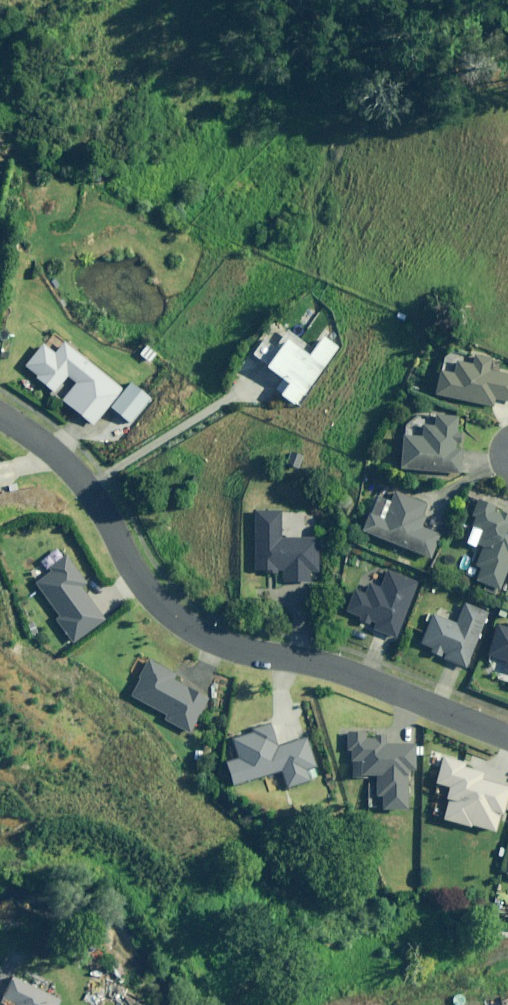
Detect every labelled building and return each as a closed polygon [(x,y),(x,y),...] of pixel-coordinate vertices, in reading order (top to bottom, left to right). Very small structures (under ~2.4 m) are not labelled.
[(309,344),(288,329),(256,373),(298,404),(341,346),(319,330),(309,344)] [(37,376),(36,379),(51,391),(48,395),(61,405),(63,402),(93,426),(122,389),(62,342),(53,354),(42,345),(25,367),(37,376)] [(144,344),(136,354),(148,364),(156,354),(144,344)] [(441,354),(432,390),(507,408),(507,369),(490,365),(492,356),(472,352),(470,361),(441,354)] [(466,416),(431,413),(429,429),(400,426),(396,468),(460,475),(466,416)] [(301,456),(292,453),(287,465),(296,469),(301,456)] [(425,502),(392,489),(381,516),(367,510),(358,531),(429,559),(441,531),(418,521),(425,502)] [(477,496),(466,522),(485,531),(465,576),(501,592),(507,575),(507,520),(503,518),(507,509),(477,496)] [(281,509),(253,509),(253,574),(318,575),(318,533),(281,533),(281,509)] [(86,583),(65,557),(47,570),(50,573),(35,584),(59,616),(54,620),(73,644),(104,620),(79,588),(86,583)] [(418,581),(384,568),(376,591),(354,582),(341,615),(396,637),(418,581)] [(454,621),(432,612),(419,646),(467,665),(489,611),(462,600),(454,621)] [(498,619),(486,657),(507,663),(507,622),(498,619)] [(172,673),(147,660),(129,696),(166,715),(163,720),(189,734),(207,698),(170,679),(172,673)] [(277,748),(270,724),(248,731),(249,734),(231,740),(237,759),(224,763),(232,787),(280,772),(285,790),(310,782),(306,771),(315,768),(306,739),(277,748)] [(417,733),(346,734),(346,772),(375,772),(375,806),(417,806),(417,733)] [(445,757),(438,784),(452,787),(444,818),(501,834),(507,808),(507,774),(445,757)] [(15,1004),(58,1004),(61,999),(14,977),(4,996),(16,1002),(15,1004)]
